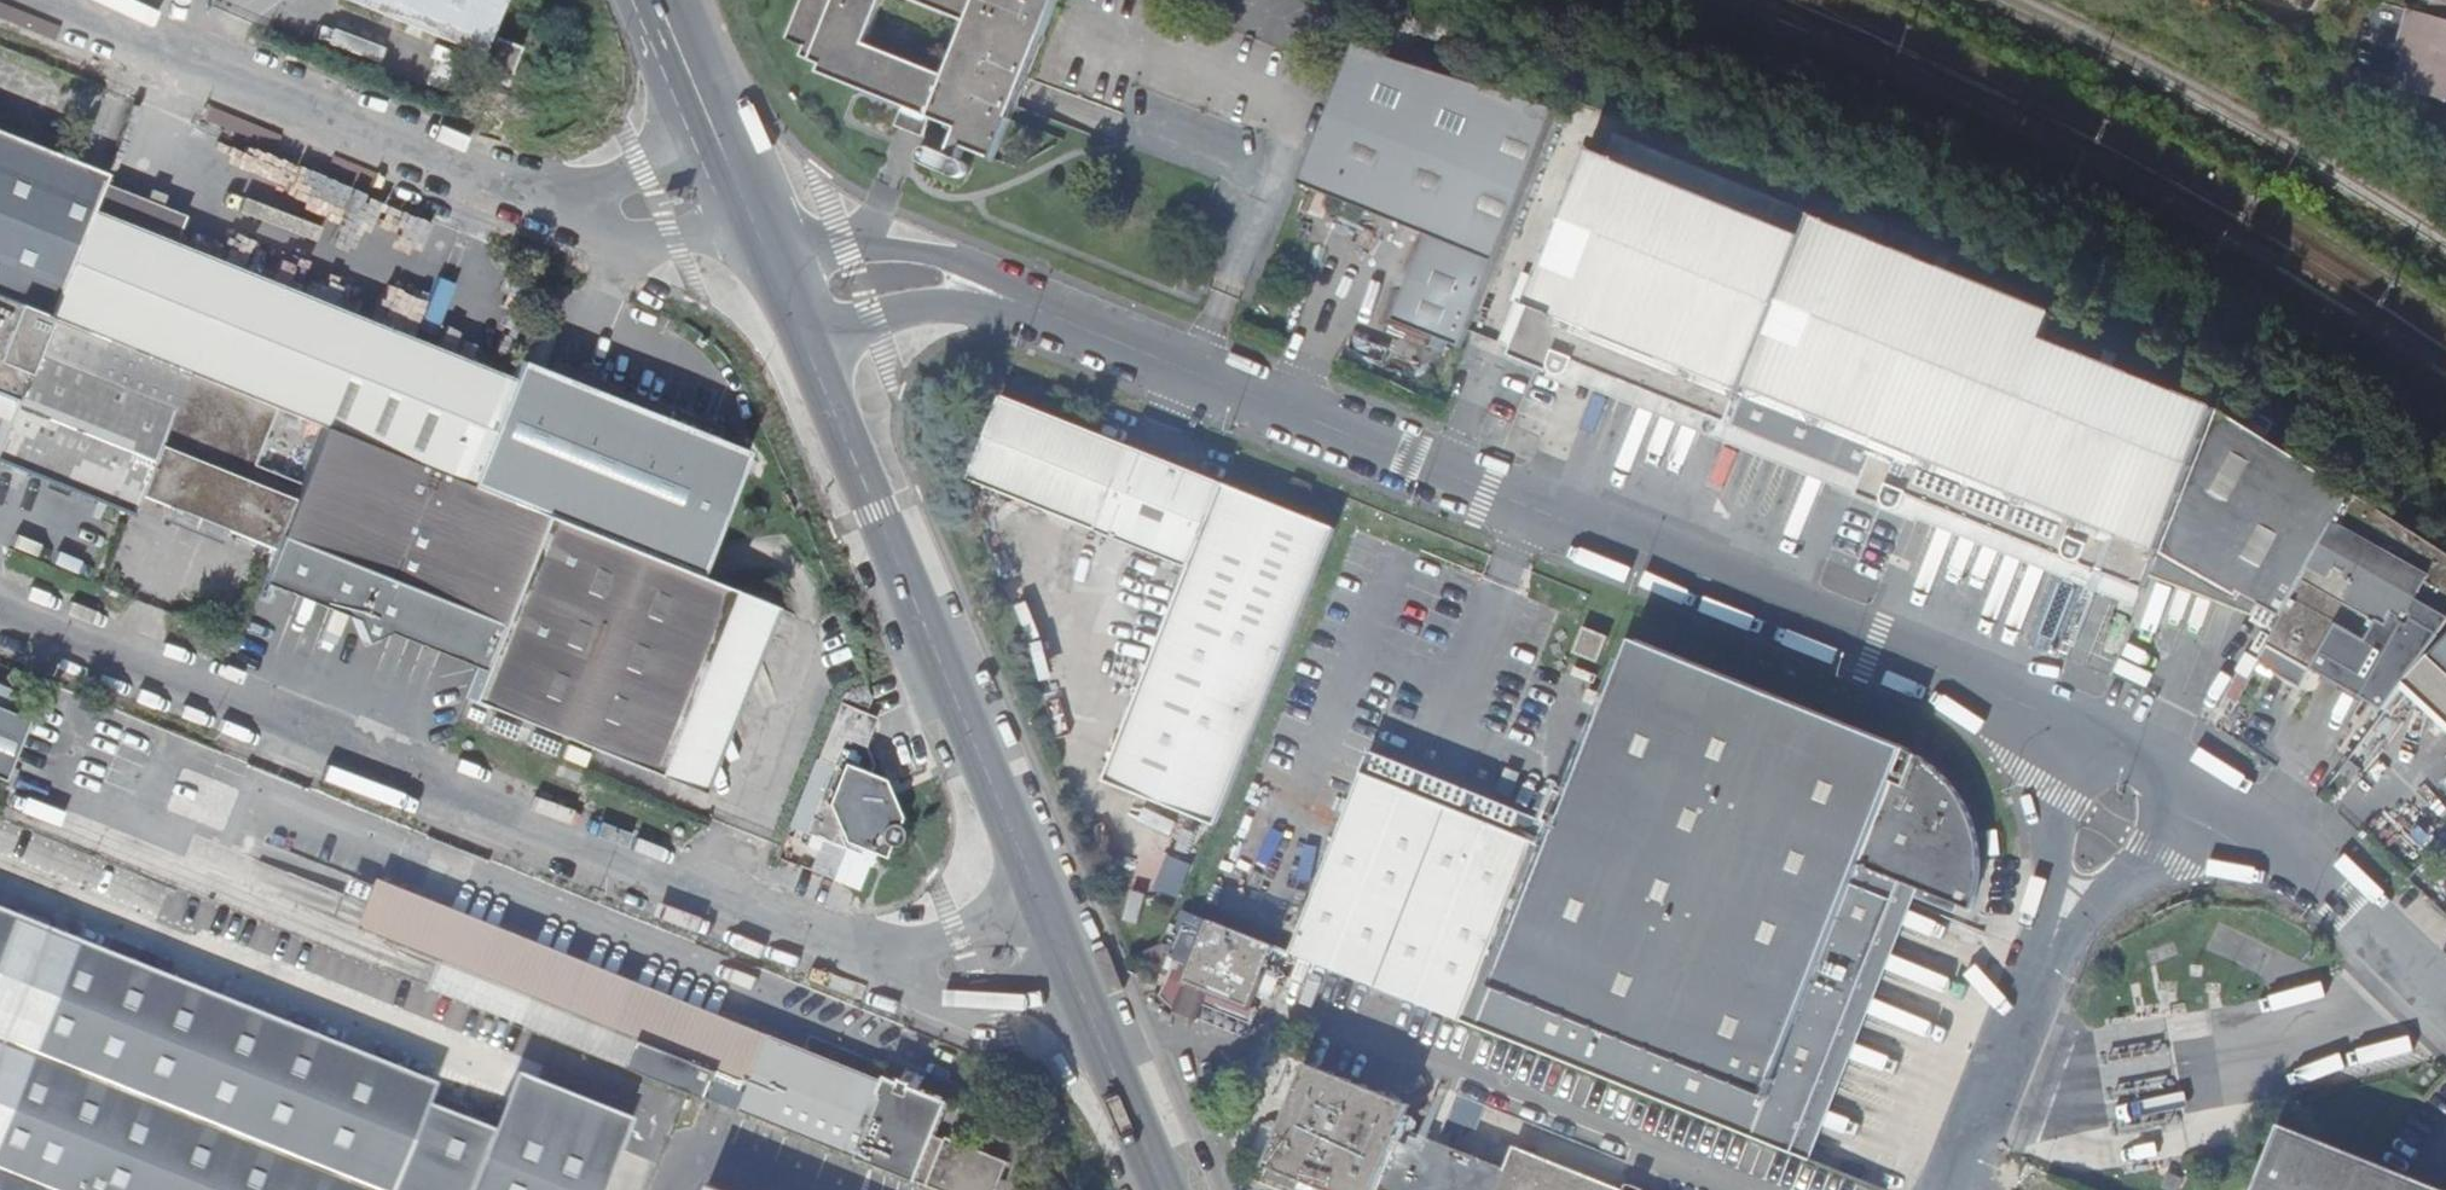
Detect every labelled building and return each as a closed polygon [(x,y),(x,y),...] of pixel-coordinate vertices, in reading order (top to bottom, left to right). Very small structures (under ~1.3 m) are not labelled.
[(500,0),(349,0),(479,53),(489,28),(500,0)] [(965,143),(994,155),(1060,0),(921,0),(970,19),(950,75),(865,40),(882,0),(803,0),(788,36),(800,41),(797,48),(824,58),(820,66),(957,121),(945,153),(931,147),(924,151),(922,155),(925,162),(960,177),(969,177),(974,170),(973,164),(959,158),(965,143)] [(2406,12),(2395,55),(2403,57),(2394,89),(2445,103),(2445,23),(2406,12)] [(1397,60),(1356,42),(1300,182),(1427,233),(1393,319),(1462,346),(1557,109),(1397,60)] [(489,55),(474,93),(497,102),(513,64),(489,55)] [(46,314),(103,172),(0,131),(0,296),(45,314),(46,314)] [(1578,356),(1702,398),(1785,190),(1616,131),(1607,153),(1592,146),(1529,304),(1531,304),(1513,353),(1572,375),(1578,356)] [(110,175),(103,172),(46,314),(187,371),(321,425),(467,483),(511,372),(180,242),(163,282),(79,250),(106,185),(110,175)] [(163,282),(180,242),(190,217),(106,185),(79,250),(163,282)] [(1912,487),(2034,541),(2111,352),(2109,351),(2103,363),(2052,337),(2062,315),(2032,298),(1958,265),(1961,257),(1950,251),(1946,261),(1842,215),(1844,211),(1785,190),(1702,398),(1740,412),(1869,468),(1862,486),(1905,505),(1912,487)] [(46,314),(45,314),(0,296),(0,388),(14,393),(46,314)] [(187,371),(46,314),(14,393),(19,395),(0,439),(0,464),(128,514),(187,371)] [(519,352),(511,372),(467,483),(539,512),(693,573),(696,567),(707,539),(746,443),(519,352)] [(2159,558),(2161,552),(2214,419),(2116,370),(2122,358),(2111,352),(2034,541),(2128,582),(2121,600),(2118,605),(2133,611),(2143,589),(2146,590),(2159,558)] [(1572,375),(1695,417),(1702,398),(1578,356),(1572,375)] [(137,495),(270,549),(321,425),(187,371),(128,514),(130,515),(137,495)] [(1105,779),(1218,824),(1335,529),(994,384),(960,464),(1191,562),(1105,779)] [(1695,417),(1732,429),(1740,412),(1702,398),(1695,417)] [(1732,429),(1862,486),(1869,468),(1740,412),(1732,429)] [(2237,594),(2282,619),(2296,592),(2349,493),(2214,419),(2161,552),(2237,594)] [(480,658),(539,512),(467,483),(321,425),(270,549),(262,569),(352,605),(347,618),(357,644),(385,633),(390,620),(480,658)] [(2027,559),(2034,541),(1912,487),(1905,505),(2027,559)] [(2445,628),(2445,553),(2349,493),(2296,592),(2282,619),(2257,662),(2305,688),(2315,670),(2386,709),(2406,683),(2445,628)] [(753,622),(762,601),(693,573),(539,512),(480,658),(475,671),(463,701),(688,786),(699,759),(719,753),(710,731),(720,705),(740,699),(733,674),(741,652),(762,646),(753,622)] [(2027,559),(2121,600),(2128,582),(2034,541),(2027,559)] [(2234,599),(2237,594),(2161,552),(2159,558),(2234,599)] [(693,573),(762,601),(765,595),(696,567),(693,573)] [(257,582),(347,618),(352,605),(262,569),(257,582)] [(475,671),(480,658),(390,620),(385,633),(475,671)] [(2406,683),(2445,721),(2445,638),(2406,683)] [(1595,1076),(1685,1112),(1841,723),(1637,641),(1573,800),(1556,793),(1545,822),(1561,829),(1551,853),(1532,845),(1461,1022),(1595,1076)] [(835,701),(796,800),(812,807),(801,830),(864,855),(870,841),(883,846),(889,832),(894,831),(897,829),(897,824),(895,819),(887,816),(890,812),(876,781),(864,776),(868,767),(859,748),(872,715),(835,701)] [(4,782),(24,730),(0,721),(0,781),(4,782)] [(1905,749),(1841,723),(1685,1112),(1790,1154),(1898,883),(1916,890),(1958,907),(1970,912),(1973,902),(1977,886),(1978,876),(1978,859),(1976,844),(1974,832),(1968,816),(1961,801),(1948,783),(1932,767),(1921,759),(1916,755),(1914,760),(1902,755),(1905,749)] [(1914,760),(1916,755),(1905,749),(1902,755),(1914,760)] [(1302,958),(1461,1022),(1532,845),(1360,776),(1289,952),(1302,958)] [(1790,1154),(1810,1162),(1913,899),(1916,890),(1898,883),(1790,1154)] [(1954,916),(1958,907),(1916,890),(1913,899),(1954,916)] [(932,1189),(1001,1189),(1010,1166),(953,1142),(951,1148),(937,1141),(952,1104),(924,1094),(929,1082),(910,1074),(906,1085),(893,1079),(890,1087),(759,1035),(756,1039),(390,892),(372,934),(449,966),(439,993),(708,1101),(716,1083),(742,1093),(745,1086),(750,1088),(740,1113),(932,1189)] [(229,1007),(18,923),(0,916),(0,1189),(155,1189),(229,1007)] [(1186,979),(1207,987),(1251,1005),(1274,946),(1209,921),(1186,979)] [(1207,987),(1186,979),(1174,1009),(1195,1018),(1207,987)] [(155,1189),(599,1189),(625,1126),(509,1079),(486,1135),(426,1110),(435,1089),(229,1007),(155,1189)] [(2165,1018),(2093,1033),(2103,1078),(2124,1179),(2194,1167),(2174,1063),(2165,1018)] [(1526,1153),(1516,1177),(1412,1134),(1421,1111),(1319,1069),(1291,1137),(1277,1131),(1270,1135),(1256,1169),(1275,1176),(1270,1188),(1276,1189),(1616,1189),(1526,1153)] [(2280,1133),(2257,1189),(2420,1189),(2280,1133)]
